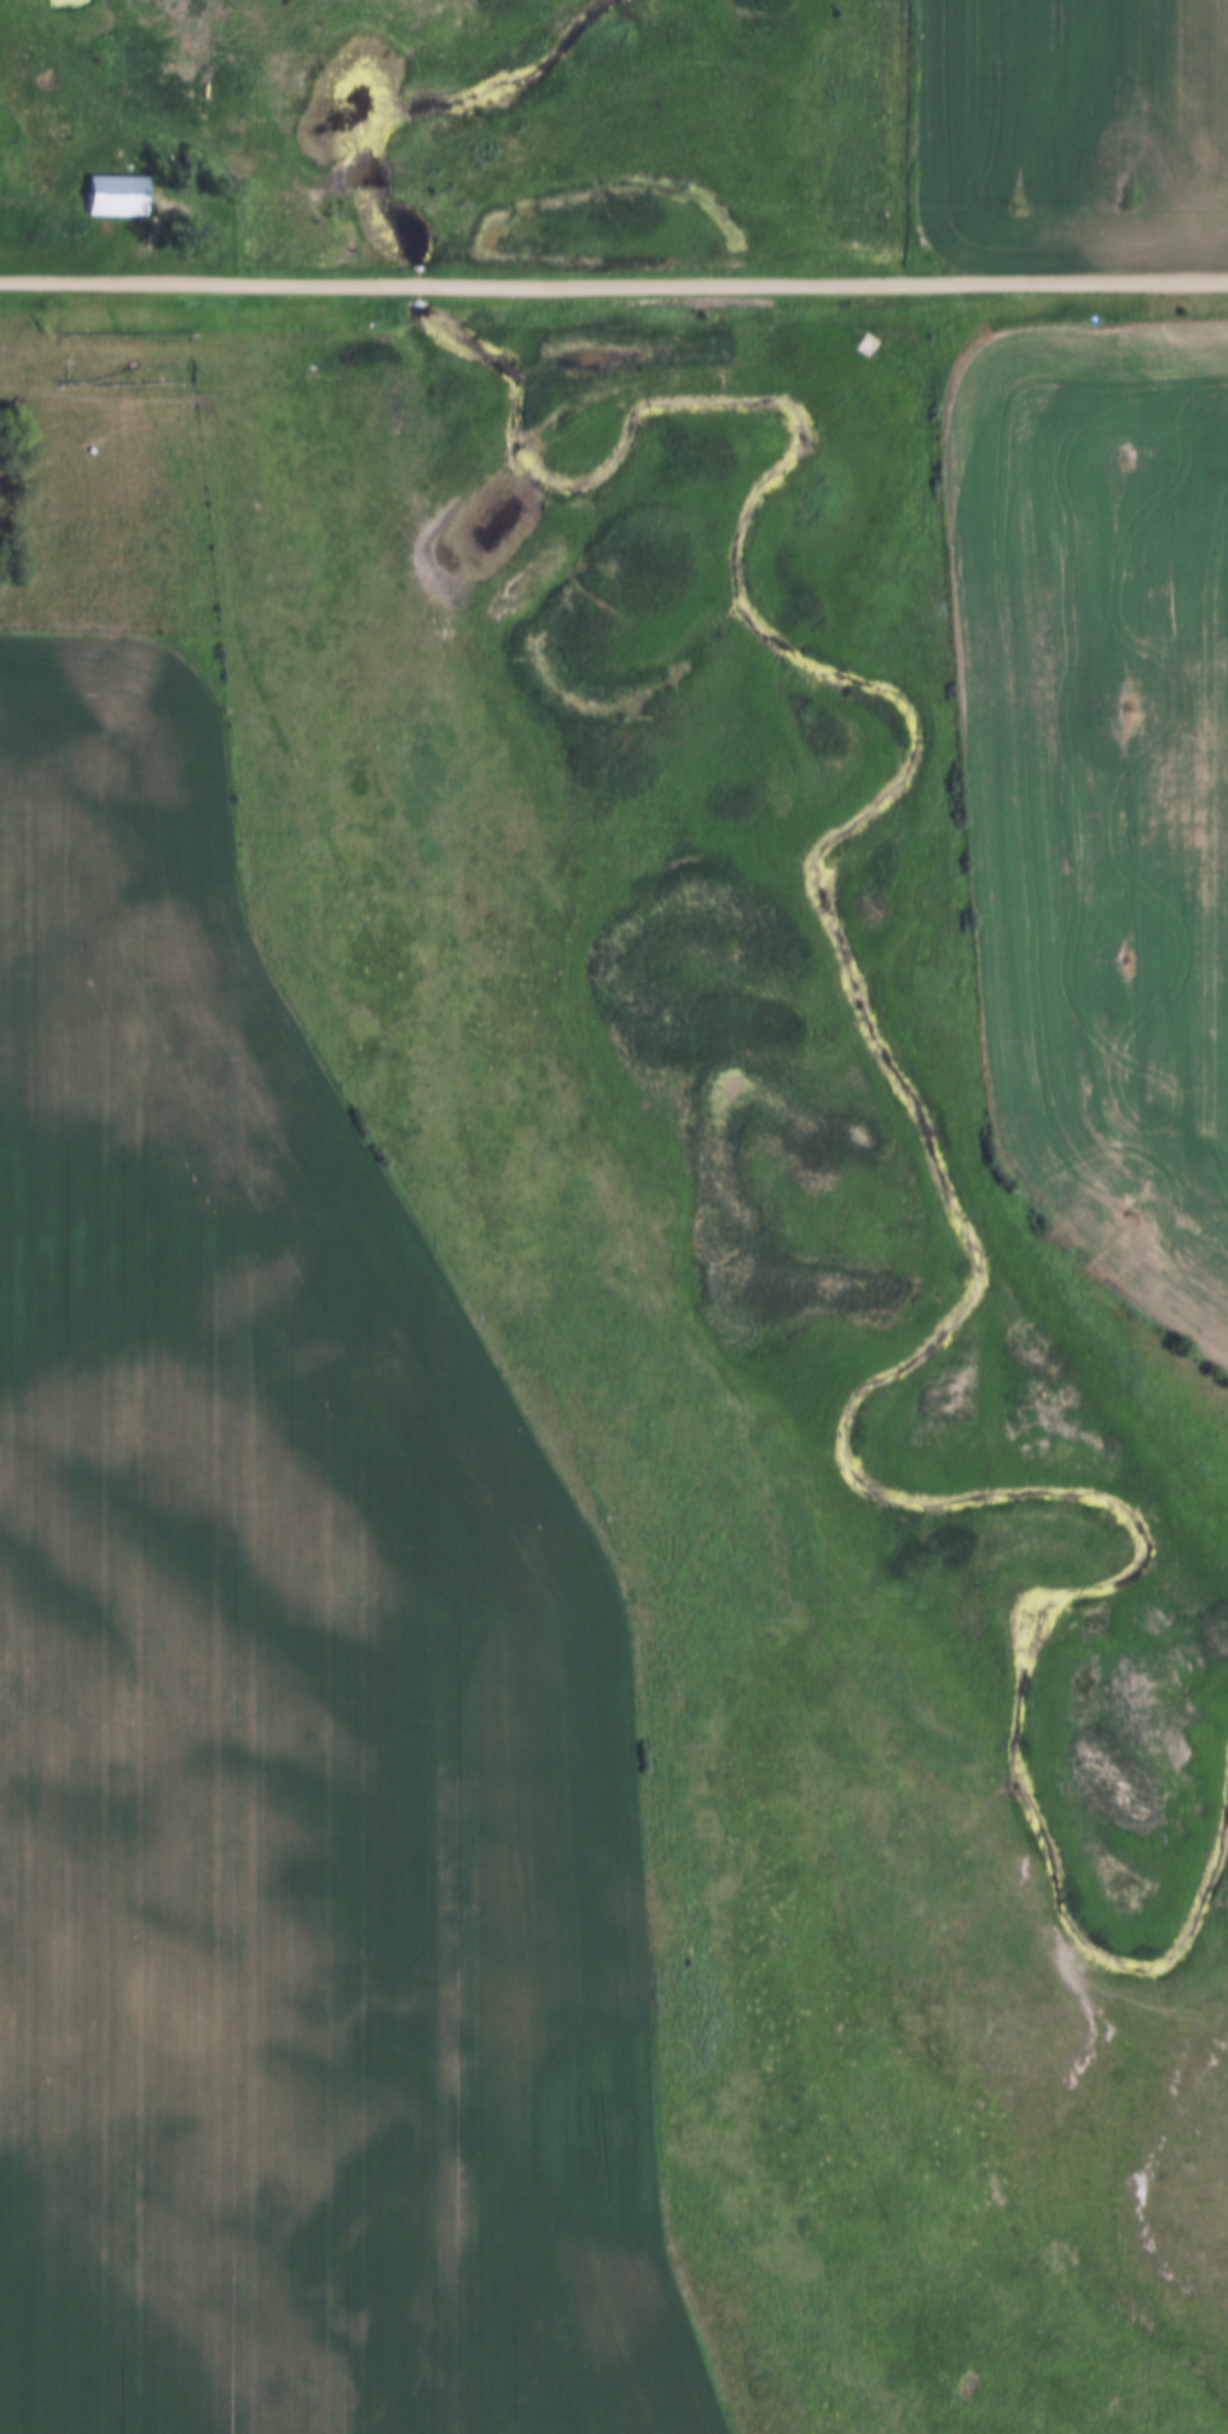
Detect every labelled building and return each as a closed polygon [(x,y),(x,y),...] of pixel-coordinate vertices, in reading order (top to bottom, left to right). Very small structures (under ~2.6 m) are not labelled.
[(147,221),(147,179),(85,179),(85,221),(147,221)]
